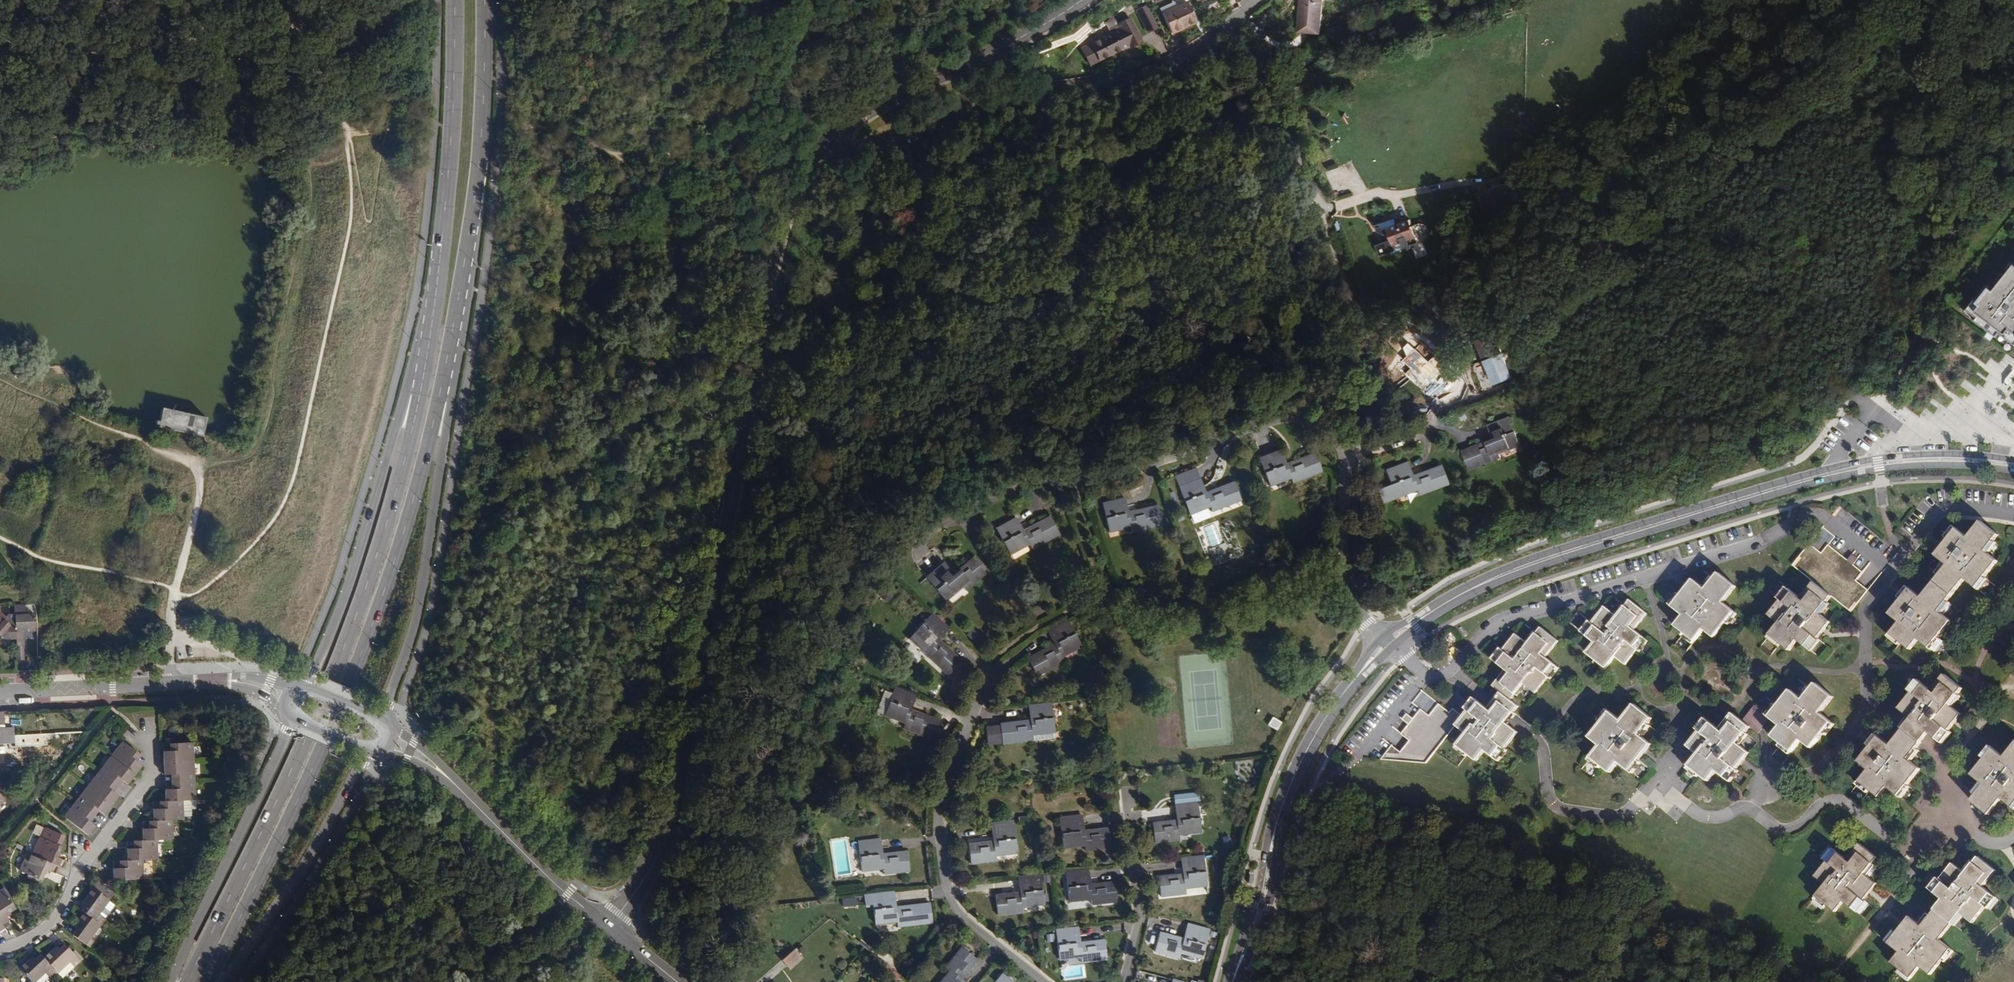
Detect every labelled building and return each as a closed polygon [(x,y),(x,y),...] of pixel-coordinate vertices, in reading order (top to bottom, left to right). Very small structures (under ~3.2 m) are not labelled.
[(1319,0),(1298,0),(1298,32),(1320,31),(1319,0)] [(1196,22),(1187,2),(1162,13),(1171,33),(1196,22)] [(1147,33),(1158,28),(1147,4),(1136,9),(1147,33)] [(1141,40),(1130,18),(1109,28),(1111,33),(1091,43),(1099,60),(1128,46),(1141,40)] [(1142,42),(1141,40),(1128,46),(1129,48),(1142,42)] [(1416,237),(1409,220),(1396,224),(1394,218),(1375,225),(1377,231),(1385,235),(1389,234),(1391,240),(1375,246),(1379,256),(1395,251),(1393,246),(1416,237)] [(1990,288),(1983,282),(1964,307),(1974,315),(1972,318),(1994,335),(1997,331),(2013,344),(2013,256),(1990,288)] [(1509,367),(1491,322),(1474,329),(1492,373),(1509,367)] [(204,418),(159,407),(155,426),(200,437),(204,418)] [(1519,447),(1508,421),(1487,429),(1490,437),(1495,435),(1497,442),(1492,443),(1470,452),(1476,469),(1500,460),(1499,455),(1519,447)] [(1286,465),(1282,457),(1260,465),(1270,490),(1292,481),(1293,485),(1294,488),(1323,477),(1316,460),(1288,471),(1284,473),(1282,467),(1286,465)] [(1413,475),(1410,466),(1387,473),(1392,488),(1378,493),(1382,503),(1396,499),(1416,491),(1418,495),(1419,499),(1449,488),(1443,471),(1415,481),(1410,482),(1408,476),(1413,475)] [(1207,497),(1204,488),(1200,480),(1179,489),(1192,522),(1212,514),(1214,517),(1215,521),(1244,509),(1237,492),(1210,503),(1206,505),(1203,498),(1207,497)] [(1293,485),(1292,481),(1270,490),(1272,494),(1293,485)] [(1418,495),(1416,491),(1396,499),(1397,502),(1418,495)] [(1128,510),(1124,501),(1101,510),(1113,538),(1134,529),(1136,533),(1164,521),(1158,505),(1130,516),(1126,518),(1124,512),(1128,510)] [(1812,585),(1832,601),(1852,616),(1899,556),(1840,510),(1793,570),(1812,585)] [(1051,529),(1042,514),(1015,530),(1012,532),(1008,526),(1011,524),(1006,516),(987,528),(1001,550),(1020,538),(1022,542),(1024,545),(1051,529)] [(1214,517),(1212,514),(1192,522),(1194,526),(1214,517)] [(1947,563),(1935,578),(1953,593),(1966,577),(1977,586),(1999,559),(1987,549),(2000,532),(1983,518),(1970,535),(1957,526),(1944,542),(1958,553),(1955,558),(1947,552),(1942,559),(1947,563)] [(1022,542),(1020,538),(1001,550),(1004,554),(1022,542)] [(950,569),(946,562),(926,573),(940,598),(959,588),(962,592),(984,579),(974,562),(953,574),(949,576),(946,571),(950,569)] [(1741,582),(1723,567),(1710,583),(1703,577),(1697,585),(1705,591),(1701,595),(1688,584),(1675,601),(1687,611),(1677,625),(1698,641),(1708,628),(1718,636),(1741,608),(1729,598),(1741,582)] [(1953,593),(1935,578),(1922,595),(1917,590),(1912,597),(1919,603),(1916,607),(1902,596),(1889,612),(1898,620),(1890,630),(1910,647),(1919,636),(1930,645),(1939,635),(1952,618),(1945,613),(1940,609),(1948,599),(1953,593)] [(1823,612),(1832,601),(1812,585),(1803,596),(1792,588),(1770,615),(1781,624),(1771,637),(1789,651),(1799,638),(1813,648),(1825,631),(1812,621),(1816,616),(1823,622),(1827,616),(1823,612)] [(1651,611),(1633,596),(1620,613),(1614,608),(1608,615),(1616,621),(1612,626),(1599,615),(1586,631),(1598,640),(1589,652),(1609,669),(1618,656),(1628,664),(1650,637),(1638,627),(1651,611)] [(1953,603),(1948,599),(1940,609),(1945,613),(1953,603)] [(14,615),(15,625),(15,639),(16,660),(24,660),(23,629),(33,628),(32,615),(26,615),(25,605),(14,606),(14,615)] [(949,628),(931,612),(914,630),(930,646),(927,649),(925,651),(947,673),(960,660),(938,640),(935,636),(940,632),(943,635),(949,628)] [(15,639),(14,615),(7,616),(3,619),(0,623),(0,635),(8,639),(15,639)] [(1078,643),(1066,620),(1044,632),(1049,640),(1052,639),(1055,644),(1052,646),(1026,660),(1034,676),(1062,661),(1060,657),(1058,654),(1078,643)] [(973,642),(979,634),(971,628),(965,635),(973,642)] [(930,646),(914,630),(911,633),(927,649),(930,646)] [(1559,646),(1540,630),(1530,643),(1526,639),(1520,647),(1527,652),(1524,656),(1511,646),(1498,662),(1510,672),(1497,689),(1505,695),(1500,701),(1518,716),(1523,710),(1514,702),(1527,686),(1538,695),(1560,668),(1549,658),(1559,646)] [(1944,639),(1939,635),(1930,645),(1936,650),(1944,639)] [(1080,646),(1078,643),(1058,654),(1060,657),(1080,646)] [(149,645),(149,654),(159,653),(159,645),(149,645)] [(1840,695),(1822,680),(1807,698),(1795,688),(1773,715),(1759,704),(1751,715),(1767,727),(1775,717),(1785,726),(1776,737),(1796,754),(1806,742),(1810,745),(1816,739),(1809,733),(1812,729),(1826,739),(1838,723),(1826,713),(1840,695)] [(1448,721),(1400,682),(1349,745),(1375,767),(1421,774),(1458,729),(1469,739),(1460,750),(1481,767),(1490,755),(1500,763),(1521,735),(1485,706),(1479,713),(1487,719),(1484,723),(1471,713),(1462,725),(1452,716),(1448,721)] [(1894,718),(1935,751),(1948,735),(1934,724),(1938,719),(1945,725),(1950,719),(1945,715),(1957,699),(1939,685),(1927,701),(1915,691),(1894,718)] [(915,695),(892,687),(883,710),(904,718),(902,723),(901,727),(930,739),(936,722),(904,710),(907,704),(911,705),(915,695)] [(1054,729),(1051,703),(1027,705),(1028,714),(1033,713),(1033,721),(1029,722),(1000,725),(1000,726),(1001,738),(994,739),(993,727),(987,728),(989,744),(1001,743),(1001,744),(1032,740),(1032,735),(1031,731),(1054,729)] [(1656,718),(1638,704),(1626,721),(1614,712),(1592,739),(1603,748),(1593,760),(1612,775),(1621,762),(1634,773),(1647,755),(1633,744),(1637,739),(1644,745),(1648,738),(1643,735),(1656,718)] [(904,718),(883,710),(881,715),(902,723),(904,718)] [(1747,720),(1737,712),(1724,728),(1713,720),(1691,746),(1702,755),(1693,767),(1713,783),(1722,771),(1733,779),(1746,763),(1732,752),(1736,747),(1744,754),(1748,748),(1742,743),(1755,727),(1747,720)] [(1767,727),(1751,715),(1747,720),(1755,727),(1762,733),(1767,727)] [(1281,722),(1272,717),(1267,726),(1276,731),(1281,722)] [(1001,738),(1000,726),(993,727),(994,739),(1001,738)] [(0,736),(0,745),(14,744),(13,735),(0,736)] [(121,738),(108,755),(133,774),(140,765),(135,761),(136,760),(130,756),(135,749),(121,738)] [(1915,753),(1898,739),(1885,756),(1880,752),(1875,758),(1883,765),(1880,769),(1864,756),(1852,772),(1863,781),(1854,793),(1874,808),(1882,798),(1893,807),(1915,779),(1902,769),(1915,753)] [(165,762),(196,760),(195,740),(194,740),(177,741),(177,749),(171,749),(164,749),(165,762)] [(141,754),(135,749),(130,756),(136,760),(141,754)] [(2002,768),(1990,759),(1969,786),(1981,796),(1968,812),(1986,827),(1999,810),(2005,815),(2010,808),(2002,801),(2006,798),(2013,804),(2013,753),(2002,768)] [(108,755),(97,770),(111,781),(116,774),(121,778),(126,782),(133,774),(108,755)] [(196,760),(165,762),(165,773),(173,773),(178,773),(179,781),(197,780),(196,760)] [(85,785),(109,805),(117,795),(111,791),(106,787),(111,781),(97,770),(85,785)] [(111,781),(116,785),(121,778),(116,774),(111,781)] [(166,801),(184,800),(197,799),(197,780),(179,781),(179,788),(173,788),(166,789),(166,801)] [(111,791),(116,785),(111,781),(106,787),(111,791)] [(85,785),(73,800),(88,811),(92,805),(97,809),(103,813),(109,805),(85,785)] [(83,817),(88,811),(73,800),(61,816),(86,835),(93,825),(88,821),(83,817)] [(157,821),(174,820),(185,820),(184,800),(166,801),(167,809),(161,810),(153,810),(153,821),(157,821)] [(1203,826),(1200,800),(1175,803),(1176,813),(1179,812),(1180,819),(1153,822),(1155,843),(1182,840),(1181,834),(1180,829),(1203,826)] [(88,811),(92,815),(97,809),(92,805),(88,811)] [(88,821),(92,815),(88,811),(83,817),(88,821)] [(1083,828),(1082,818),(1059,821),(1062,847),(1083,844),(1084,849),(1084,851),(1110,849),(1108,832),(1084,835),(1080,835),(1080,828),(1083,828)] [(144,840),(158,840),(175,839),(174,820),(157,821),(157,828),(151,829),(143,829),(144,840)] [(1016,848),(1013,823),(990,826),(991,835),(996,835),(997,841),(992,842),(968,844),(970,864),(995,861),(995,856),(994,850),(1016,848)] [(1204,831),(1203,826),(1180,829),(1181,834),(1204,831)] [(38,836),(30,854),(58,866),(62,868),(65,861),(55,856),(59,846),(38,836)] [(879,848),(878,839),(855,842),(858,867),(879,865),(880,870),(881,875),(906,872),(904,852),(880,855),(876,856),(875,849),(879,848)] [(127,860),(143,859),(159,859),(158,840),(144,840),(140,840),(140,849),(135,849),(127,849),(127,860)] [(1016,853),(1016,848),(994,850),(995,856),(1016,853)] [(54,873),(58,866),(30,854),(25,852),(17,870),(39,879),(43,868),(54,873)] [(1875,866),(1857,852),(1844,868),(1832,858),(1811,884),(1822,892),(1812,904),(1832,920),(1840,911),(1851,920),(1865,903),(1850,892),(1854,887),(1862,894),(1866,887),(1861,883),(1875,866)] [(1210,882),(1207,856),(1181,859),(1182,868),(1186,868),(1187,875),(1159,878),(1161,898),(1188,894),(1188,889),(1187,885),(1210,882)] [(143,859),(127,860),(125,860),(125,869),(119,870),(113,870),(114,880),(144,879),(143,859)] [(1977,869),(1964,885),(1958,880),(1953,887),(1961,893),(1957,898),(1943,886),(1938,891),(1930,901),(1941,910),(1919,937),(1912,932),(1907,938),(1915,944),(1911,948),(1897,936),(1884,953),(1895,962),(1886,972),(1898,981),(1912,981),(1916,977),(1922,981),(1931,981),(1948,961),(1937,952),(1959,925),(1971,935),(1984,920),(1993,909),(1982,900),(1995,883),(1977,869)] [(1090,879),(1089,870),(1065,873),(1067,898),(1090,896),(1090,900),(1090,905),(1116,903),(1114,884),(1090,887),(1086,887),(1085,880),(1090,879)] [(1042,902),(1039,875),(1017,878),(1018,887),(1022,887),(1023,893),(994,897),(996,917),(1021,914),(1021,909),(1020,904),(1042,902)] [(105,887),(97,881),(93,887),(100,893),(105,887)] [(90,906),(85,913),(97,922),(102,915),(99,912),(112,893),(105,887),(100,893),(93,887),(83,901),(86,903),(90,906)] [(4,928),(11,924),(4,913),(14,907),(1,888),(0,888),(0,922),(4,928)] [(1938,891),(1935,889),(1927,899),(1930,901),(1938,891)] [(892,902),(891,892),(868,894),(871,921),(893,918),(894,922),(894,927),(930,923),(928,905),(893,908),(889,909),(888,902),(892,902)] [(90,906),(86,903),(81,910),(85,913),(90,906)] [(1997,912),(1993,909),(1984,920),(1988,923),(1997,912)] [(97,922),(85,913),(75,927),(78,930),(82,933),(77,938),(90,948),(94,942),(90,939),(101,924),(97,922)] [(1212,930),(1186,923),(1184,931),(1189,932),(1186,940),(1182,939),(1159,933),(1154,953),(1179,959),(1180,953),(1181,949),(1205,955),(1212,930)] [(1080,937),(1078,927),(1059,929),(1055,930),(1058,956),(1080,954),(1081,959),(1081,963),(1107,961),(1105,940),(1080,943),(1075,943),(1075,937),(1080,937)] [(82,933),(78,930),(73,936),(77,938),(82,933)] [(67,948),(64,945),(59,950),(61,953),(67,948)] [(960,946),(944,966),(948,970),(952,973),(945,981),(959,981),(958,981),(961,978),(976,959),(960,946)] [(44,959),(53,969),(56,973),(69,962),(72,965),(78,959),(67,948),(61,953),(59,950),(56,948),(44,959)] [(795,949),(782,961),(789,968),(802,957),(795,949)] [(1181,949),(1180,953),(1204,959),(1205,955),(1181,949)] [(43,958),(39,954),(34,960),(37,963),(43,958)] [(53,969),(44,959),(43,958),(37,963),(34,960),(31,957),(19,969),(31,981),(32,981),(44,971),(47,975),(53,969)] [(802,957),(789,968),(791,971),(804,959),(802,957)] [(948,970),(939,981),(945,981),(952,973),(948,970)]
